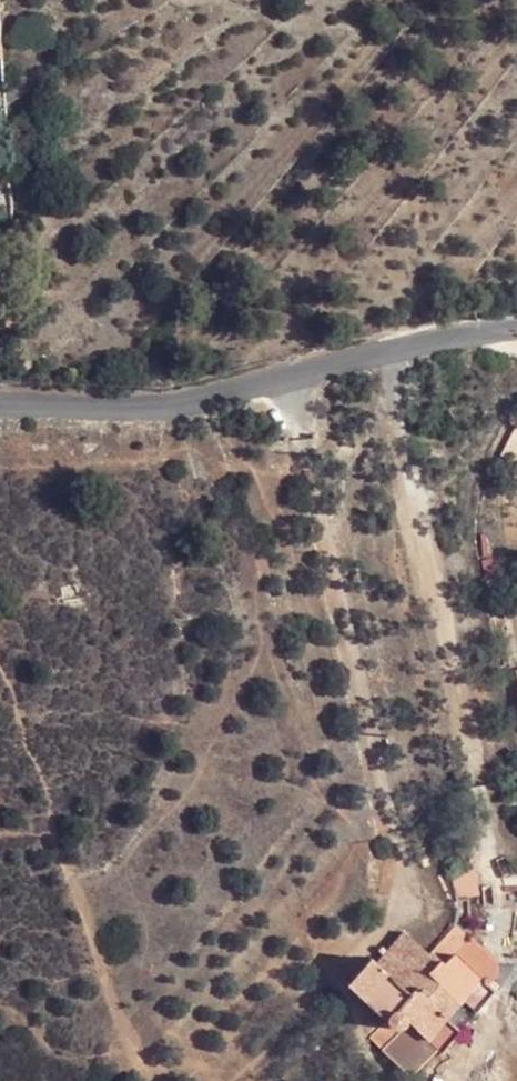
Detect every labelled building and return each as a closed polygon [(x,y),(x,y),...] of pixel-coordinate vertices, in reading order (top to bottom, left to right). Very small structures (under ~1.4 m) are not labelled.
[(500,454),(516,462),(516,425),(515,424),(500,454)] [(391,1032),(402,1041),(408,1032),(445,1055),(490,990),(485,985),(488,977),(490,970),(490,963),(486,956),(478,949),(465,939),(453,957),(439,944),(431,954),(401,931),(378,964),(370,958),(349,991),(391,1032)] [(390,1062),(402,1041),(391,1032),(378,1055),(390,1062)]
